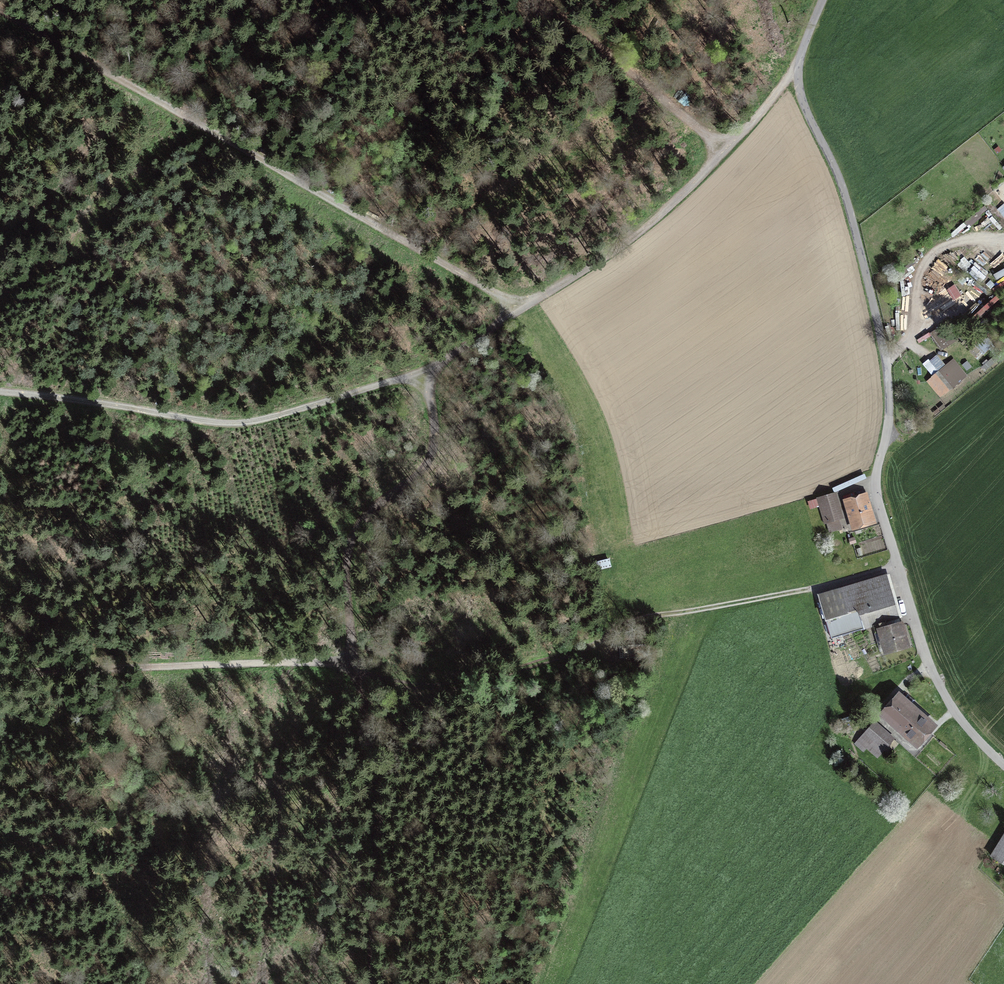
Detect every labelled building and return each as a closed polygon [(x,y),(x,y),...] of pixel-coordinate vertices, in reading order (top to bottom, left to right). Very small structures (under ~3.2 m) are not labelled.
[(969,307),(953,282),(933,295),(942,310),(952,303),(958,313),(969,307)] [(945,368),(922,386),(937,404),(959,387),(945,368)] [(835,494),(816,500),(823,526),(843,521),(835,494)] [(866,495),(842,502),(852,533),(876,526),(866,495)] [(886,574),(818,593),(831,639),(875,627),(899,620),(886,574)] [(875,627),(883,653),(910,646),(902,619),(899,620),(875,627)] [(899,692),(880,714),(916,747),(936,725),(899,692)] [(857,741),(878,759),(894,740),(873,722),(857,741)] [(990,855),(1003,864),(1003,833),(990,855)]
